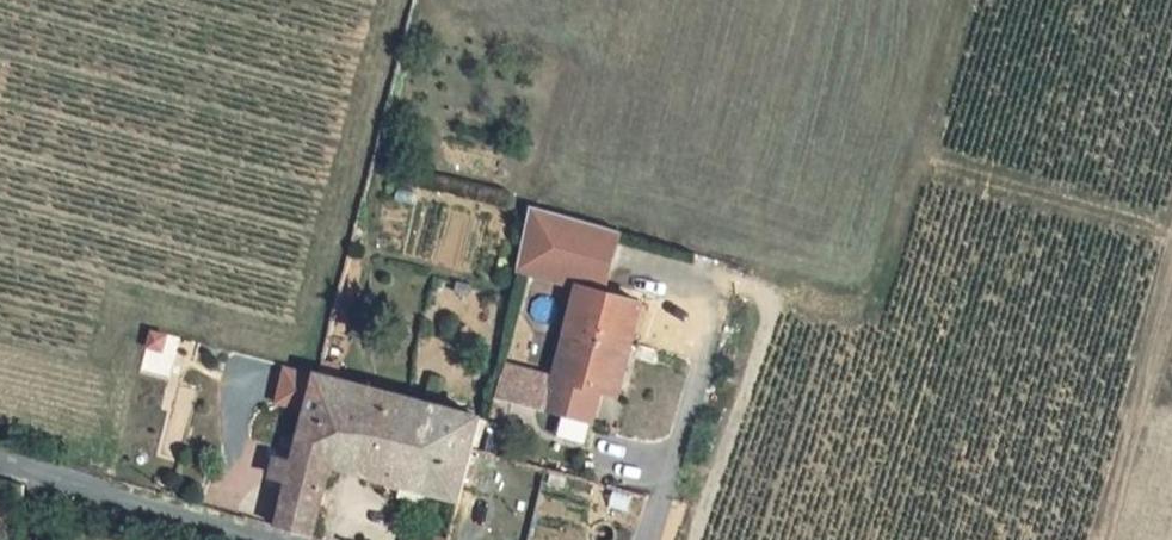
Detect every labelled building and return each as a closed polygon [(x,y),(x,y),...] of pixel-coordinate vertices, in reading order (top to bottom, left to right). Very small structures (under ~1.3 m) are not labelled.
[(538,208),(521,272),(581,288),(557,380),(510,367),(501,398),(595,423),(610,369),(618,371),(624,346),(633,349),(645,304),(606,294),(621,232),(538,208)] [(186,381),(196,342),(151,330),(141,369),(186,381)] [(338,360),(318,355),(314,372),(335,378),(338,360)] [(475,417),(335,378),(314,372),(293,456),(329,465),(339,468),(454,501),(466,452),(475,417)] [(566,417),(560,434),(586,444),(592,427),(566,417)] [(329,465),(293,456),(277,526),(312,535),(329,465)]
